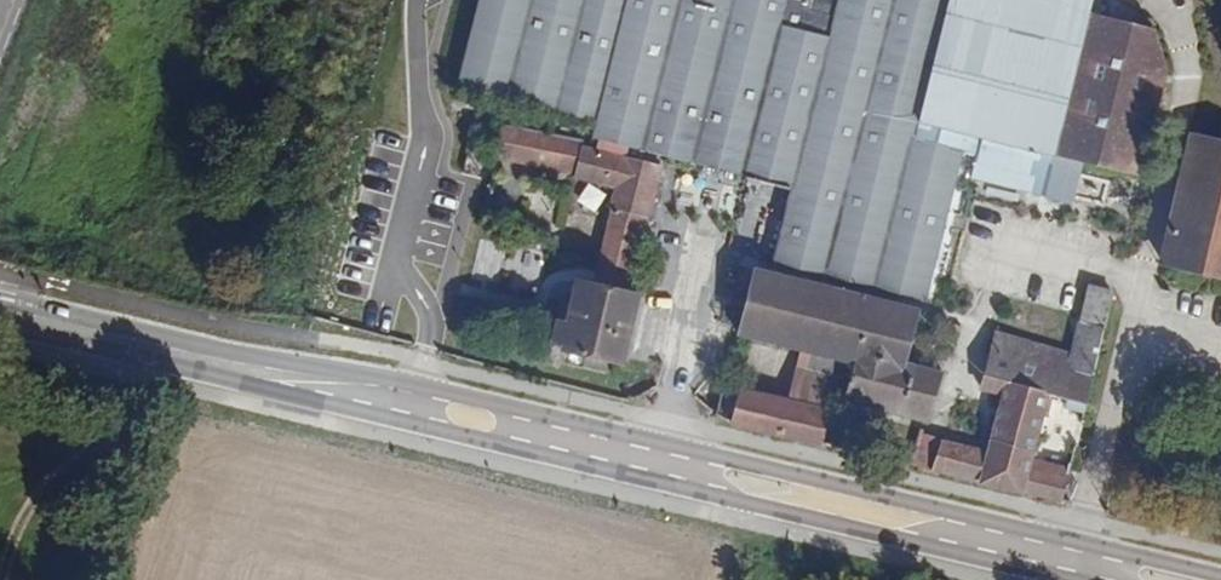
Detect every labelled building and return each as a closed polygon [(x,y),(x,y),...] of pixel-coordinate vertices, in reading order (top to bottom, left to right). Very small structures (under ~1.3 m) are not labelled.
[(1166,66),(1153,28),(1088,12),(1090,0),(474,0),(453,85),(590,119),(587,135),(788,185),(769,262),(924,299),(961,152),(973,155),(969,176),(1042,194),(1052,154),(1139,176),(1166,66)] [(1220,123),(1217,138),(1191,132),(1160,263),(1220,278),(1220,123)] [(647,217),(659,165),(620,155),(620,157),(579,146),(580,143),(500,128),(494,157),(572,172),(571,176),(612,188),(592,278),(626,287),(627,284),(631,285),(634,273),(630,272),(643,216),(647,217)] [(901,360),(913,309),(749,269),(734,332),(809,351),(805,369),(846,379),(842,399),(925,421),(940,370),(901,360)] [(625,294),(626,287),(592,278),(590,285),(625,294)] [(618,363),(634,296),(625,294),(590,285),(575,281),(564,324),(559,344),(558,349),(568,351),(606,361),(618,363)] [(1102,327),(1111,290),(1086,285),(1077,320),(1102,327)] [(1082,412),(1102,327),(1077,320),(1069,352),(996,331),(980,388),(999,393),(985,451),(939,440),(929,470),(1061,501),(1068,467),(1047,462),(1045,470),(1027,466),(1029,458),(1030,454),(1034,454),(1040,432),(1036,431),(1040,415),(1045,416),(1050,395),(1065,398),(1063,408),(1082,412)] [(559,344),(564,324),(555,321),(549,342),(559,344)] [(606,361),(568,351),(565,364),(603,374),(606,361)] [(820,443),(828,409),(737,387),(736,391),(720,386),(715,411),(728,421),(820,443)] [(1045,470),(1047,462),(1029,458),(1027,466),(1045,470)]
